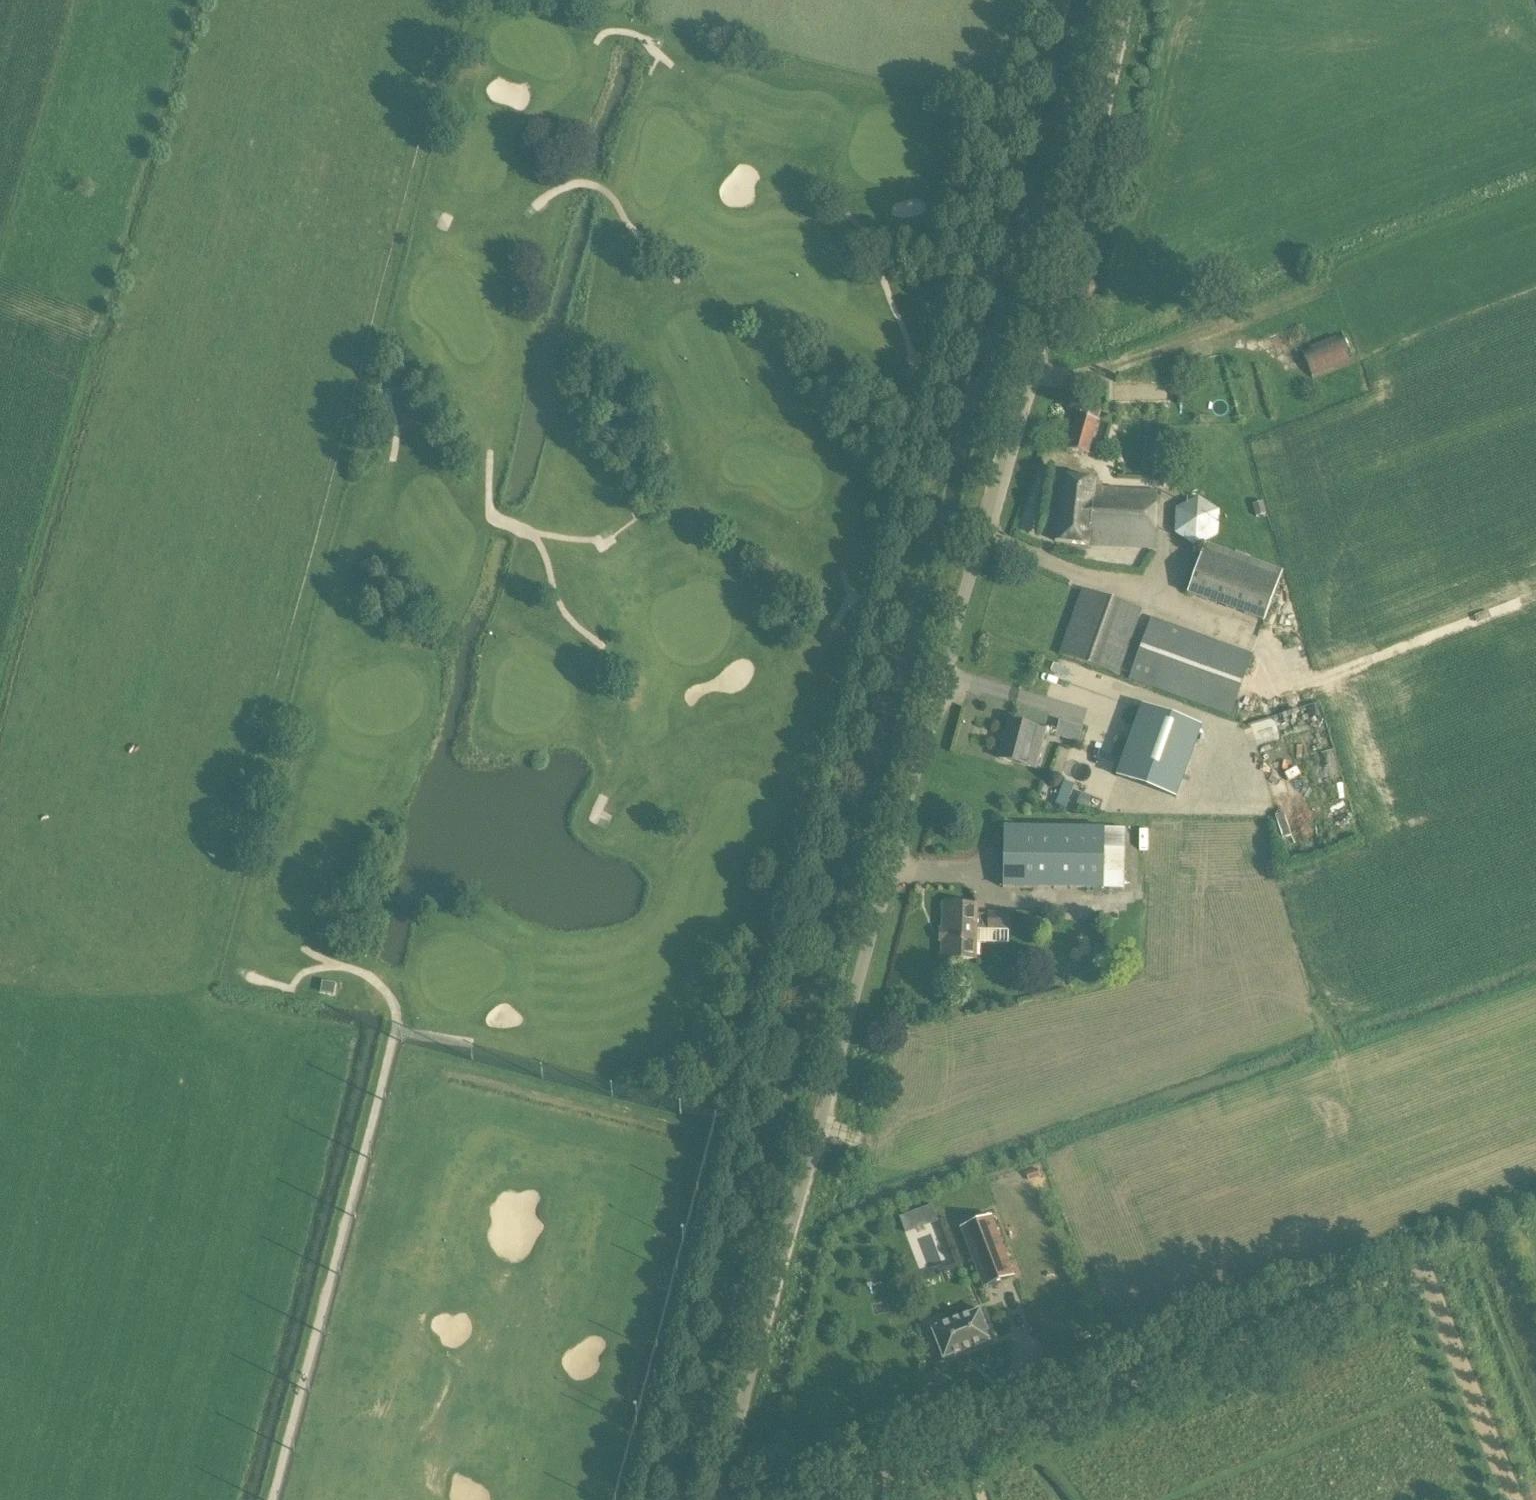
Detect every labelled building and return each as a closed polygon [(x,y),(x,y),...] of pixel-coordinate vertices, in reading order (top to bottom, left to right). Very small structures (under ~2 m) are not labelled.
[(1342,334),(1301,350),(1312,379),(1353,362),(1342,334)] [(1081,404),(1078,415),(1068,450),(1087,455),(1100,409),(1081,404)] [(1155,549),(1157,492),(1095,489),(1095,481),(1062,478),(1055,542),(1089,546),(1089,545),(1155,549)] [(1198,497),(1176,509),(1174,534),(1196,548),(1218,536),(1220,511),(1198,497)] [(1257,517),(1267,514),(1264,501),(1253,504),(1257,517)] [(1187,594),(1265,622),(1283,571),(1206,543),(1187,594)] [(1118,676),(1141,612),(1082,590),(1059,654),(1118,676)] [(1253,656),(1184,631),(1151,619),(1129,679),(1184,700),(1231,716),(1253,656)] [(1202,730),(1141,708),(1115,779),(1176,801),(1202,730)] [(1058,721),(1054,737),(1077,743),(1081,727),(1058,721)] [(1034,769),(1044,731),(1008,722),(998,759),(1034,769)] [(1065,780),(1059,803),(1070,806),(1075,782),(1065,780)] [(1126,830),(1104,829),(1003,828),(1002,888),(1125,890),(1126,830)] [(1009,913),(976,913),(976,906),(942,906),(942,932),(947,932),(947,959),(975,960),(976,932),(1010,932),(1009,913)] [(984,1288),(1013,1277),(991,1217),(961,1228),(984,1288)] [(943,1361),(991,1341),(979,1310),(931,1330),(943,1361)] [(1081,1333),(1074,1336),(1077,1344),(1085,1340),(1089,1338),(1087,1334),(1083,1336),(1081,1333)] [(792,1463),(789,1455),(778,1460),(782,1468),(792,1463)]
